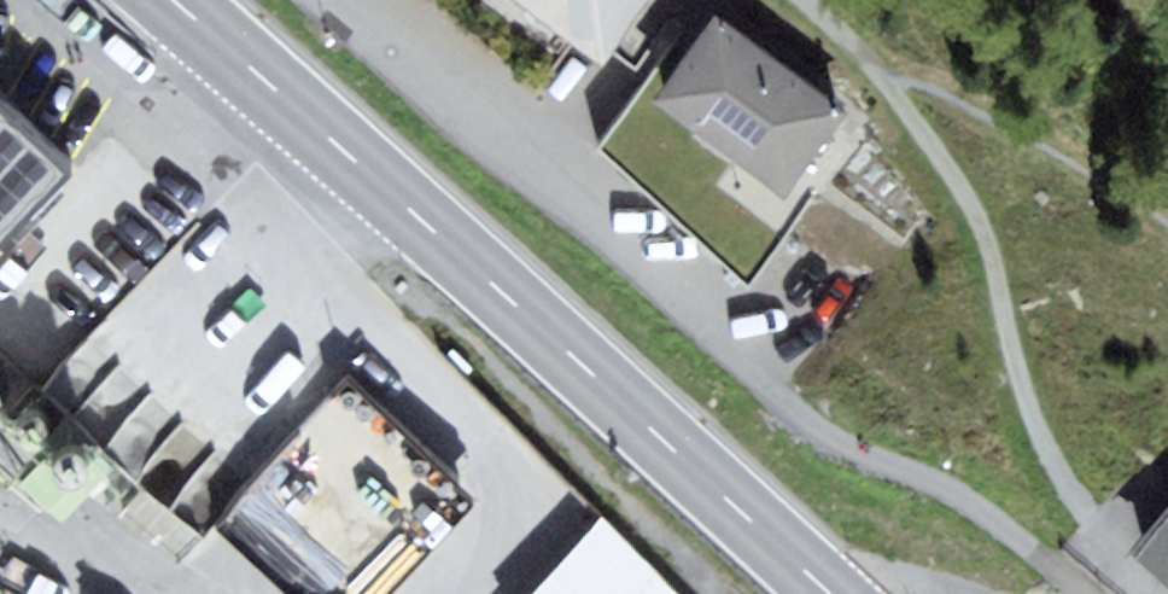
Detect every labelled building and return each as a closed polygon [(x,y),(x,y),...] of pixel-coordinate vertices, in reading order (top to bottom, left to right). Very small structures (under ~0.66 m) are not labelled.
[(536,16),(548,0),(515,0),(536,16)] [(536,16),(602,66),(652,0),(548,0),(536,16)] [(653,100),(786,199),(799,181),(850,114),(716,15),(681,61),(653,100)] [(749,288),(817,194),(799,181),(786,199),(653,100),(681,61),(669,52),(598,149),(749,288)] [(0,102),(0,237),(67,164),(0,102)] [(46,380),(121,475),(203,411),(165,364),(190,344),(199,355),(226,334),(179,275),(46,380)] [(305,593),(390,593),(478,493),(351,382),(226,525),(305,593)] [(1127,555),(1167,590),(1167,506),(1127,555)] [(539,593),(685,593),(603,522),(539,593)]
